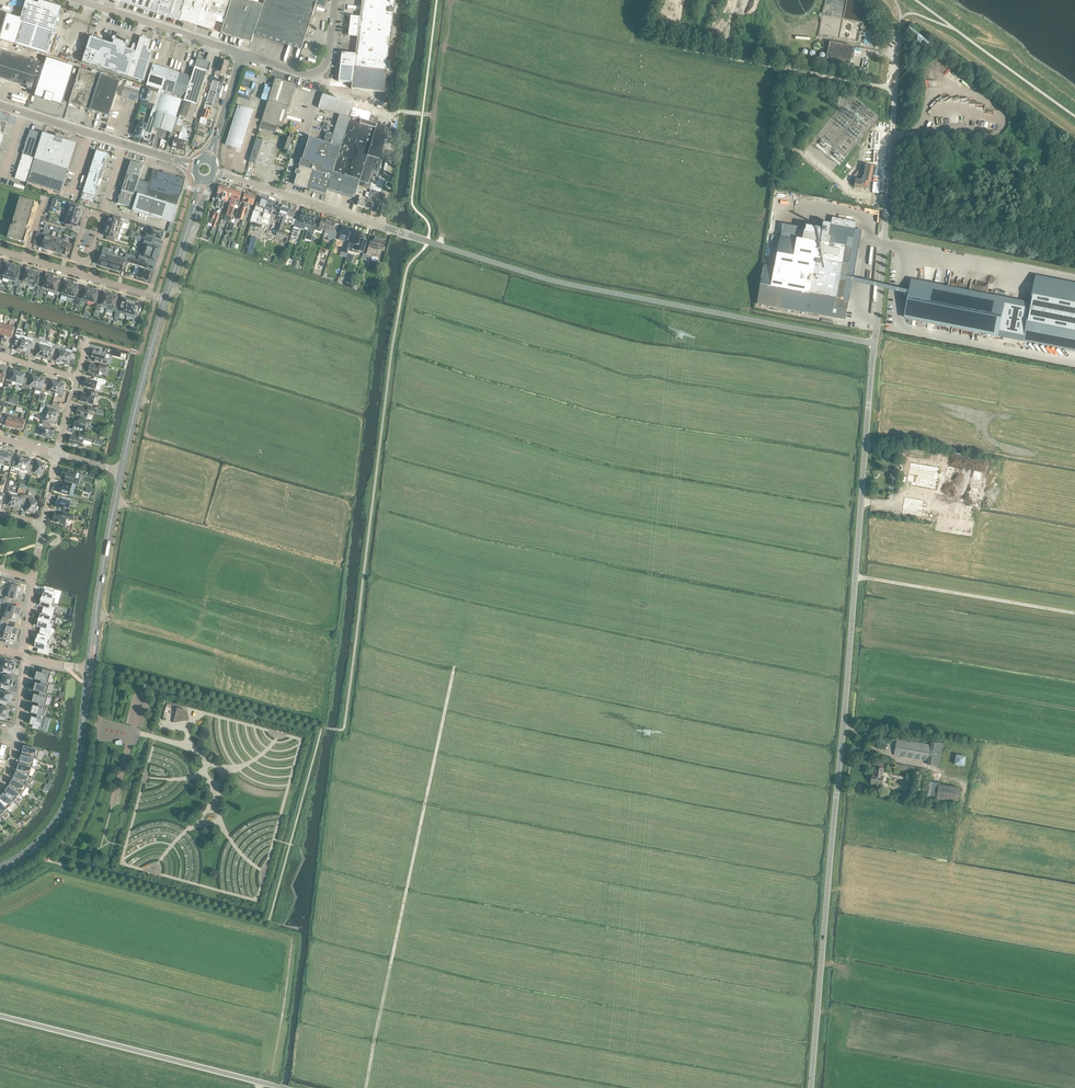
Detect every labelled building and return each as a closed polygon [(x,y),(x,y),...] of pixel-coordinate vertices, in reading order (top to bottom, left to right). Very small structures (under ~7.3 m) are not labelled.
[(51,56),(58,34),(53,32),(61,7),(39,1),(38,4),(27,0),(26,0),(20,21),(21,22),(14,44),(51,56)] [(180,20),(187,0),(118,0),(135,5),(180,20)] [(180,20),(181,21),(181,20),(197,25),(205,0),(187,0),(180,20)] [(231,0),(205,0),(197,25),(213,31),(218,15),(226,17),(231,0)] [(258,3),(248,0),(231,0),(226,17),(221,32),(251,42),(254,32),(302,48),(317,0),(265,0),(263,5),(258,3)] [(360,17),(351,16),(349,35),(358,37),(356,54),(342,52),(338,81),(352,83),(351,89),(385,93),(387,71),(387,70),(388,60),(389,60),(396,0),(362,0),(360,17)] [(777,3),(778,6),(780,9),(783,11),(786,13),(789,15),(793,15),(796,16),(800,15),(803,14),(806,13),(809,10),(811,8),(813,5),(814,2),(815,0),(776,0),(777,3)] [(64,15),(63,20),(78,25),(80,20),(64,15)] [(151,41),(143,39),(140,38),(136,52),(126,49),(127,46),(128,46),(129,45),(130,45),(130,44),(130,43),(130,42),(129,42),(129,41),(128,41),(127,41),(126,41),(126,42),(125,42),(123,41),(123,40),(119,39),(119,40),(116,39),(116,38),(116,37),(115,37),(114,37),(113,37),(112,38),(112,39),(112,40),(113,41),(113,44),(90,37),(82,62),(144,82),(154,52),(148,50),(151,41)] [(815,51),(817,52),(819,52),(821,51),(823,49),(823,47),(823,45),(821,43),(819,42),(817,42),(815,43),(814,45),(813,47),(814,49),(815,51)] [(827,59),(851,64),(854,47),(830,42),(827,59)] [(25,48),(17,45),(15,52),(23,55),(25,48)] [(34,58),(36,51),(25,48),(23,55),(34,58)] [(12,59),(21,61),(23,55),(15,52),(12,59)] [(34,58),(23,55),(21,61),(32,65),(34,58)] [(43,64),(42,66),(35,87),(37,88),(36,91),(35,95),(46,98),(45,99),(51,101),(51,100),(62,103),(63,100),(74,67),(46,58),(44,64),(43,64)] [(195,67),(192,77),(184,101),(186,101),(197,105),(208,71),(210,63),(197,58),(195,67)] [(12,59),(10,66),(18,68),(21,61),(12,59)] [(214,74),(220,76),(221,72),(225,73),(226,70),(225,69),(226,67),(227,67),(229,62),(221,60),(218,71),(215,70),(214,74)] [(21,61),(18,68),(30,72),(32,65),(21,61)] [(161,90),(168,69),(153,64),(146,85),(150,86),(159,89),(158,93),(165,95),(166,92),(161,90)] [(10,66),(8,72),(16,75),(18,68),(10,66)] [(28,79),(30,72),(18,68),(16,75),(28,79)] [(69,103),(90,110),(101,75),(80,69),(69,103)] [(173,97),(180,73),(168,69),(161,90),(166,92),(165,95),(173,97)] [(16,75),(8,72),(6,79),(14,82),(16,75)] [(184,101),(192,77),(180,73),(173,97),(182,100),(184,101)] [(28,79),(16,75),(14,82),(26,85),(28,79)] [(101,75),(90,110),(109,116),(120,81),(101,75)] [(268,123),(277,126),(282,128),(296,84),(275,78),(261,121),(268,123)] [(6,79),(4,86),(12,89),(14,82),(6,79)] [(213,81),(209,94),(216,96),(217,92),(220,83),(216,82),(213,81)] [(14,82),(12,89),(24,92),(26,85),(14,82)] [(121,96),(129,99),(133,86),(125,84),(125,86),(124,86),(121,96)] [(10,97),(12,89),(4,86),(1,94),(10,97)] [(133,86),(129,99),(136,101),(139,91),(140,88),(133,86)] [(159,89),(150,86),(150,87),(147,86),(142,99),(148,101),(148,102),(154,104),(158,93),(159,89)] [(21,100),(24,92),(12,89),(10,97),(21,100)] [(176,117),(182,100),(173,97),(165,95),(158,93),(154,104),(148,123),(146,130),(144,138),(150,140),(152,136),(151,135),(159,111),(176,117)] [(209,94),(205,105),(212,107),(216,96),(209,94)] [(318,108),(340,114),(333,135),(327,133),(324,142),(315,139),(309,137),(302,159),(301,159),(299,166),(296,167),(297,170),(296,171),(295,173),(296,174),(297,175),(294,184),(308,189),(309,190),(310,190),(311,189),(326,194),(328,189),(332,176),(344,138),(348,125),(350,116),(353,107),(354,105),(354,104),(353,103),(324,94),(323,94),(322,95),(318,108)] [(178,120),(183,121),(184,117),(192,119),(197,105),(186,101),(182,114),(180,114),(179,118),(178,120)] [(212,107),(205,105),(201,117),(199,126),(205,128),(210,111),(211,111),(212,107)] [(241,150),(253,113),(254,111),(238,106),(226,145),(241,150)] [(353,107),(350,116),(361,119),(369,122),(370,116),(371,113),(353,107)] [(361,119),(350,116),(348,125),(344,138),(332,176),(328,189),(353,197),(353,196),(355,197),(357,192),(359,185),(362,186),(368,188),(371,189),(374,178),(373,178),(375,172),(378,173),(382,161),(386,126),(377,124),(369,122),(361,119)] [(369,122),(377,124),(379,118),(371,116),(369,122)] [(143,129),(146,130),(148,123),(139,120),(134,135),(135,136),(135,137),(140,138),(140,137),(141,137),(143,129)] [(266,129),(275,131),(277,126),(268,123),(266,129)] [(181,132),(184,133),(179,149),(186,151),(189,140),(186,140),(188,134),(187,132),(186,132),(187,131),(186,130),(185,129),(184,127),(183,126),(181,132)] [(30,130),(23,154),(35,158),(43,134),(30,130)] [(172,147),(179,149),(184,133),(181,132),(180,136),(179,139),(174,138),(172,147)] [(864,149),(864,162),(878,163),(880,133),(871,132),(870,149),(864,149)] [(43,134),(35,158),(68,169),(76,144),(43,134)] [(281,148),(288,150),(292,139),(294,134),(291,134),(290,138),(285,136),(281,148)] [(249,161),(262,165),(268,167),(275,144),(256,138),(249,161)] [(96,150),(88,177),(99,180),(101,178),(109,154),(96,150)] [(23,154),(15,178),(27,182),(35,158),(23,154)] [(35,158),(27,182),(61,193),(68,169),(35,158)] [(131,161),(122,191),(134,195),(143,165),(131,161)] [(145,196),(138,193),(132,210),(171,223),(185,178),(179,176),(178,177),(153,169),(145,196)] [(376,178),(374,178),(371,189),(365,207),(372,209),(373,206),(377,207),(377,208),(378,208),(379,202),(371,199),(373,194),(375,194),(376,191),(382,193),(386,179),(376,176),(376,178)] [(98,185),(99,180),(88,177),(81,198),(94,203),(99,186),(98,185)] [(216,207),(219,208),(225,187),(223,186),(221,185),(220,185),(216,198),(219,199),(216,207)] [(224,201),(227,202),(228,198),(231,189),(230,188),(229,188),(228,187),(227,188),(225,187),(219,208),(221,209),(224,201)] [(358,205),(365,207),(371,189),(368,188),(365,195),(366,196),(365,199),(361,197),(358,205)] [(226,215),(228,216),(236,190),(234,190),(234,189),(232,189),(231,189),(228,198),(227,202),(229,203),(226,215)] [(236,190),(228,216),(229,216),(228,221),(230,221),(233,211),(235,204),(236,200),(239,201),(242,192),(241,192),(240,191),(239,191),(238,191),(236,190)] [(134,195),(122,191),(118,203),(130,207),(134,195)] [(246,208),(250,195),(249,194),(248,194),(247,193),(246,193),(245,193),(242,202),(245,203),(244,207),(242,206),(238,219),(242,220),(243,219),(244,214),(245,211),(246,208)] [(252,195),(250,195),(246,208),(245,211),(246,211),(245,214),(247,215),(250,204),(253,205),(256,197),(255,196),(253,195),(252,195)] [(35,202),(20,197),(13,222),(14,222),(13,225),(11,225),(8,238),(24,243),(28,230),(27,230),(28,224),(28,226),(26,225),(33,201),(35,202),(34,203),(35,203),(35,202)] [(261,208),(265,209),(268,200),(261,198),(258,210),(260,211),(261,208)] [(268,200),(265,209),(264,212),(271,214),(274,202),(268,200)] [(72,203),(69,212),(80,216),(82,210),(79,209),(80,205),(72,203)] [(285,218),(286,215),(289,207),(282,204),(278,216),(282,217),(278,229),(276,236),(283,238),(285,231),(281,230),(282,227),(284,222),(285,218)] [(289,207),(286,215),(294,218),(296,209),(289,207)] [(65,217),(78,221),(80,216),(69,212),(66,211),(65,217)] [(295,224),(305,227),(309,214),(302,212),(301,215),(298,214),(296,220),(295,224)] [(309,214),(305,227),(309,228),(305,240),(311,241),(315,230),(318,220),(315,219),(316,217),(309,214)] [(109,218),(107,224),(119,227),(121,228),(123,222),(120,221),(121,218),(113,215),(112,219),(109,218)] [(77,227),(78,221),(65,217),(63,223),(65,224),(64,227),(73,230),(74,226),(77,227)] [(803,239),(782,236),(776,267),(765,265),(758,304),(786,309),(845,320),(847,310),(848,310),(850,299),(843,298),(846,281),(846,278),(855,228),(857,222),(832,217),(831,224),(824,222),(823,229),(807,226),(806,231),(805,231),(805,232),(804,232),(803,239)] [(321,221),(318,220),(315,230),(321,232),(322,229),(326,230),(325,233),(329,221),(322,219),(321,221)] [(335,223),(329,221),(325,233),(329,234),(328,238),(327,238),(328,239),(328,240),(329,241),(330,241),(331,241),(331,240),(332,240),(332,239),(335,240),(338,229),(334,227),(335,223)] [(106,229),(117,233),(119,227),(107,224),(106,229)] [(803,239),(804,232),(805,228),(784,224),(782,236),(803,239)] [(347,253),(350,243),(347,242),(351,232),(349,232),(350,229),(342,226),(341,229),(340,229),(337,239),(340,240),(340,239),(346,241),(344,248),(342,247),(341,251),(347,253)] [(148,228),(147,232),(145,232),(143,238),(152,240),(153,237),(161,239),(163,233),(148,228)] [(119,234),(117,233),(106,229),(104,235),(107,236),(106,240),(114,242),(115,239),(118,239),(119,234)] [(364,239),(365,234),(358,231),(354,244),(358,245),(356,250),(362,252),(366,242),(363,241),(363,239),(364,239)] [(43,245),(42,248),(48,250),(52,236),(43,233),(39,244),(43,245)] [(48,250),(53,251),(57,240),(57,238),(52,236),(48,250)] [(247,253),(252,254),(257,238),(252,237),(247,253)] [(373,242),(371,241),(370,242),(368,241),(362,258),(369,261),(370,256),(368,255),(371,248),(381,251),(385,240),(374,237),(373,242)] [(57,238),(57,240),(53,251),(59,253),(62,242),(63,239),(57,238)] [(63,239),(62,242),(59,253),(65,255),(66,252),(69,253),(72,244),(68,243),(69,241),(63,239)] [(159,247),(153,246),(151,246),(152,242),(143,239),(141,245),(143,246),(142,250),(157,254),(159,247)] [(141,254),(139,253),(137,260),(146,262),(147,258),(149,259),(155,261),(157,254),(142,250),(141,254)] [(99,265),(104,266),(108,255),(99,252),(96,261),(99,262),(99,265)] [(109,253),(108,255),(104,266),(110,268),(114,254),(109,253)] [(120,256),(114,254),(110,268),(116,270),(119,259),(120,256)] [(120,256),(119,259),(116,270),(122,272),(123,269),(126,270),(128,261),(125,260),(126,258),(120,256)] [(6,267),(3,266),(0,275),(4,276),(3,278),(9,280),(13,266),(7,264),(6,267)] [(16,279),(20,280),(22,272),(19,271),(20,268),(13,266),(9,280),(16,282),(16,279)] [(139,267),(136,276),(141,278),(144,279),(148,280),(151,271),(139,268),(139,267)] [(22,284),(29,286),(33,272),(27,270),(26,273),(22,272),(20,280),(23,281),(22,284)] [(33,272),(29,286),(35,288),(36,285),(39,286),(42,278),(38,277),(39,274),(33,272)] [(42,290),(48,292),(52,278),(46,276),(45,279),(42,278),(39,286),(43,287),(42,290)] [(1037,276),(1032,303),(1024,341),(1074,351),(1074,284),(1037,276)] [(59,280),(52,278),(48,292),(55,294),(56,291),(59,292),(61,284),(58,283),(59,280)] [(910,293),(846,278),(846,281),(909,296),(910,293)] [(997,335),(1005,298),(913,280),(910,293),(909,296),(905,318),(997,335)] [(65,285),(61,284),(59,292),(62,293),(62,295),(68,297),(72,284),(66,282),(65,285)] [(72,284),(68,297),(74,299),(75,297),(78,298),(81,290),(78,289),(78,286),(72,284)] [(84,291),(81,290),(78,298),(82,299),(81,301),(87,303),(88,301),(92,289),(85,288),(84,291)] [(88,301),(98,304),(100,295),(97,294),(98,291),(92,289),(88,301)] [(104,296),(100,295),(98,304),(101,305),(101,307),(107,309),(111,295),(105,293),(104,296)] [(118,297),(111,295),(107,309),(113,311),(114,308),(117,309),(118,309),(118,308),(120,301),(117,300),(118,297)] [(1032,303),(1005,298),(997,335),(1024,341),(1032,303)] [(118,309),(117,309),(115,317),(119,318),(121,313),(127,315),(127,316),(132,300),(127,299),(126,300),(125,299),(123,303),(121,307),(122,308),(122,309),(118,308),(118,309)] [(137,302),(132,300),(127,316),(133,318),(132,322),(137,323),(139,314),(135,313),(136,312),(138,307),(137,307),(138,303),(137,303),(137,302)] [(4,342),(9,326),(3,324),(0,335),(2,335),(1,341),(4,342)] [(9,326),(4,342),(5,342),(7,343),(9,337),(12,338),(15,327),(9,326)] [(21,351),(23,352),(26,341),(22,340),(23,337),(20,336),(20,337),(17,336),(15,343),(18,344),(16,351),(21,352),(21,351)] [(31,348),(35,349),(37,340),(27,337),(26,341),(23,352),(26,352),(25,354),(29,355),(31,348)] [(41,356),(43,357),(47,344),(40,342),(41,341),(37,340),(35,349),(38,349),(36,357),(40,358),(41,356)] [(51,353),(54,354),(56,347),(53,346),(47,344),(43,357),(45,358),(45,359),(49,360),(51,353)] [(60,362),(62,363),(65,352),(62,351),(63,348),(60,347),(60,346),(57,345),(56,347),(54,354),(58,355),(56,362),(60,363),(60,362)] [(65,352),(62,363),(65,363),(64,364),(69,366),(71,359),(74,359),(77,348),(73,347),(72,351),(70,350),(69,353),(65,352)] [(92,357),(96,358),(95,362),(106,365),(108,360),(105,359),(107,353),(103,352),(102,351),(100,350),(99,351),(94,350),(92,357)] [(105,372),(107,365),(100,363),(99,366),(90,364),(88,372),(99,375),(100,371),(101,371),(105,372)] [(13,381),(16,382),(19,372),(13,370),(11,376),(8,375),(4,387),(8,388),(9,384),(12,384),(13,381)] [(25,389),(26,387),(27,380),(24,379),(26,373),(19,372),(16,382),(16,384),(22,386),(21,388),(25,389)] [(30,386),(36,388),(39,377),(32,375),(31,381),(27,380),(26,387),(29,388),(30,386)] [(45,394),(45,392),(47,386),(44,385),(45,379),(39,377),(36,388),(42,389),(41,393),(45,394)] [(106,384),(107,380),(100,378),(99,382),(86,378),(84,386),(96,389),(97,385),(101,386),(101,383),(106,384)] [(49,391),(56,393),(58,382),(52,381),(50,386),(47,386),(45,392),(49,393),(49,391)] [(58,382),(56,393),(59,394),(58,397),(61,398),(65,384),(58,382)] [(95,396),(96,393),(89,391),(88,394),(87,394),(82,393),(80,400),(82,401),(82,402),(85,402),(93,404),(94,402),(95,401),(96,398),(95,397),(95,396)] [(40,413),(44,414),(57,418),(58,415),(59,416),(60,411),(53,410),(54,406),(52,406),(43,403),(40,413)] [(93,414),(95,408),(88,406),(87,409),(79,407),(78,409),(77,409),(77,410),(77,412),(77,415),(87,418),(88,414),(89,413),(93,414)] [(43,420),(42,424),(49,426),(50,423),(57,425),(58,420),(57,420),(57,418),(44,414),(42,420),(43,420)] [(6,426),(11,427),(14,417),(8,415),(6,426)] [(11,427),(17,429),(20,418),(14,417),(11,427)] [(20,418),(17,429),(23,430),(26,420),(20,418)] [(93,423),(93,422),(79,419),(78,422),(75,422),(73,429),(86,432),(86,431),(87,431),(91,424),(90,424),(90,422),(93,423)] [(49,426),(42,424),(40,423),(39,427),(40,427),(39,430),(42,431),(41,435),(51,438),(52,435),(54,435),(55,431),(48,429),(49,426)] [(83,444),(84,440),(92,442),(93,438),(80,434),(79,438),(71,436),(69,443),(79,446),(79,447),(82,447),(83,447),(84,447),(84,446),(84,445),(84,444),(83,444)] [(13,455),(7,453),(4,466),(10,467),(13,455)] [(21,472),(22,469),(25,458),(22,458),(23,456),(19,455),(17,462),(13,461),(11,470),(15,471),(15,470),(17,471),(21,472)] [(27,475),(30,476),(33,467),(30,466),(32,459),(27,458),(27,459),(25,458),(22,469),(21,472),(28,474),(27,475)] [(33,467),(30,476),(31,476),(31,473),(34,474),(34,475),(37,476),(38,473),(43,475),(43,472),(45,472),(46,468),(45,467),(46,464),(42,463),(42,462),(38,461),(36,468),(33,467)] [(889,484),(897,485),(898,471),(898,468),(893,467),(893,471),(890,470),(889,484)] [(67,482),(76,484),(78,485),(79,480),(75,478),(76,473),(75,472),(74,471),(73,471),(72,471),(71,471),(64,469),(62,477),(66,478),(65,481),(67,482)] [(76,484),(67,482),(66,484),(65,485),(61,484),(58,492),(69,494),(70,491),(71,492),(72,491),(73,488),(75,489),(76,484)] [(11,506),(14,507),(17,496),(17,493),(14,492),(11,492),(12,491),(8,490),(6,498),(9,499),(7,506),(11,508),(11,506)] [(22,503),(25,504),(28,495),(24,494),(24,495),(21,495),(20,497),(17,496),(14,507),(16,508),(16,509),(20,510),(22,503)] [(28,495),(25,504),(28,505),(26,512),(31,513),(31,512),(35,513),(35,510),(37,510),(38,506),(37,505),(37,502),(33,501),(33,498),(31,497),(31,496),(28,495)] [(59,495),(58,500),(57,500),(56,506),(60,507),(61,505),(69,507),(70,502),(78,504),(79,501),(68,497),(64,497),(59,495)] [(53,521),(57,522),(57,523),(58,523),(58,524),(59,523),(60,523),(66,524),(66,523),(67,523),(68,523),(68,522),(69,519),(73,520),(74,515),(64,512),(63,515),(55,513),(53,521)] [(13,585),(14,581),(1,578),(0,581),(7,582),(6,583),(9,584),(7,590),(22,594),(23,592),(24,588),(22,587),(13,585)] [(3,600),(5,600),(11,602),(12,599),(20,601),(21,601),(22,597),(21,597),(22,594),(7,590),(10,591),(9,595),(6,594),(5,598),(3,597),(3,600)] [(42,595),(41,599),(54,603),(55,599),(54,599),(56,593),(45,590),(44,596),(42,595)] [(43,607),(43,611),(53,614),(55,608),(53,607),(54,603),(41,599),(39,604),(41,604),(41,606),(43,607)] [(9,608),(8,612),(19,615),(20,612),(22,609),(19,608),(10,605),(11,602),(5,600),(4,604),(6,604),(6,607),(9,608)] [(39,616),(38,620),(50,623),(51,619),(52,620),(53,614),(43,611),(41,616),(39,616)] [(4,614),(2,621),(8,623),(9,619),(17,621),(18,622),(19,618),(18,618),(19,615),(8,612),(7,615),(4,614)] [(41,628),(40,631),(53,635),(53,633),(51,633),(52,628),(48,627),(50,623),(38,620),(37,624),(39,625),(38,627),(41,628)] [(4,625),(2,631),(17,636),(17,633),(18,633),(19,629),(16,628),(7,626),(8,623),(2,621),(1,624),(4,625)] [(2,631),(2,632),(5,632),(4,636),(1,635),(0,638),(0,642),(6,643),(7,640),(14,642),(15,642),(16,638),(17,636),(2,631)] [(37,636),(35,641),(49,644),(50,640),(49,640),(50,636),(52,636),(53,635),(40,631),(38,637),(37,636)] [(49,644),(35,641),(34,645),(36,645),(35,648),(38,648),(37,652),(48,655),(50,649),(48,648),(49,644)] [(12,671),(13,671),(15,663),(6,660),(3,669),(4,669),(3,672),(11,674),(12,671)] [(35,679),(41,681),(50,683),(48,683),(51,672),(43,670),(42,673),(37,672),(35,679)] [(9,690),(10,686),(11,687),(12,683),(13,684),(14,679),(13,679),(13,678),(4,676),(1,684),(2,684),(1,688),(9,690)] [(33,691),(40,692),(48,695),(48,694),(47,694),(50,683),(41,681),(40,684),(36,683),(33,691)] [(7,705),(8,702),(9,702),(10,699),(11,699),(12,695),(11,694),(1,691),(0,696),(0,704),(7,705)] [(32,702),(39,704),(47,706),(45,705),(48,695),(40,692),(39,696),(34,694),(32,702)] [(47,706),(39,704),(38,707),(33,706),(31,713),(37,715),(46,717),(44,716),(47,706)] [(9,710),(9,709),(0,707),(0,720),(4,721),(5,717),(6,718),(7,714),(9,714),(10,710),(9,710)] [(188,721),(186,711),(188,712),(178,709),(174,722),(173,722),(188,720),(188,721)] [(46,717),(37,715),(36,718),(32,717),(30,724),(33,725),(32,728),(38,730),(39,727),(43,728),(46,717)] [(928,761),(928,764),(939,766),(943,744),(932,742),(931,745),(898,739),(895,755),(928,761)] [(22,752),(21,755),(24,756),(34,759),(37,760),(39,750),(24,746),(22,752)] [(20,761),(19,764),(21,765),(32,768),(34,759),(24,756),(21,755),(20,761)] [(965,757),(957,755),(955,764),(964,766),(965,757)] [(17,769),(16,772),(18,773),(28,777),(31,771),(32,768),(21,765),(19,764),(17,769)] [(880,786),(882,786),(883,781),(884,781),(885,781),(886,780),(886,779),(886,778),(885,777),(884,777),(882,776),(884,769),(876,768),(875,775),(873,775),(871,784),(874,785),(874,788),(879,789),(880,786)] [(14,777),(12,779),(15,781),(15,780),(26,787),(31,778),(28,777),(18,773),(16,772),(14,777)] [(10,784),(8,787),(10,788),(19,794),(19,795),(21,796),(26,787),(15,780),(15,781),(12,779),(10,784)] [(958,804),(961,788),(939,785),(936,801),(958,804)] [(5,791),(3,793),(5,795),(14,802),(19,795),(19,794),(10,788),(8,787),(5,791)] [(9,807),(14,802),(5,795),(3,793),(0,797),(0,802),(7,809),(10,813),(13,810),(9,807)]
